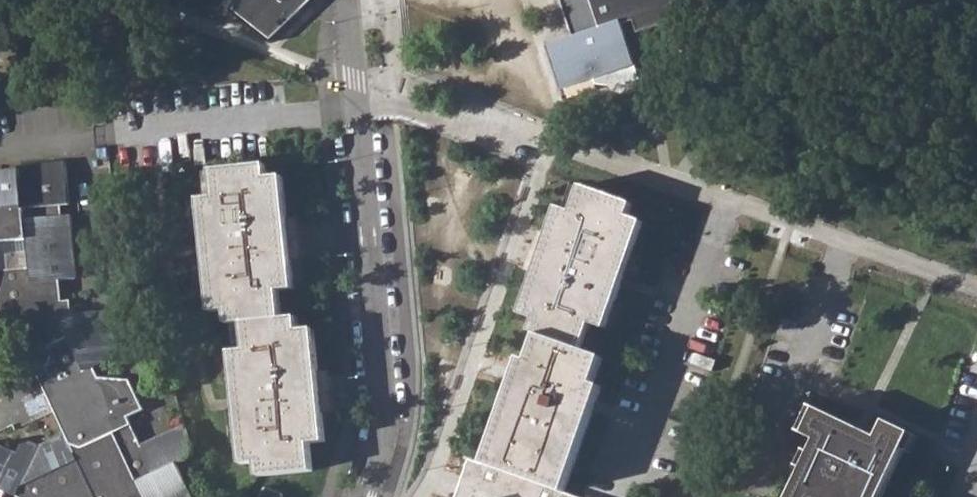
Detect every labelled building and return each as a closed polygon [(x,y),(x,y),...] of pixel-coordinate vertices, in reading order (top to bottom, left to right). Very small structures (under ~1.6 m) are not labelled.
[(270,43),(299,14),(301,15),(304,12),(303,10),(313,0),(237,0),(230,12),(270,43)] [(574,39),(545,47),(558,94),(636,70),(622,29),(633,25),(637,37),(685,21),(678,0),(561,0),(574,39)] [(2,303),(5,325),(53,349),(54,351),(55,357),(54,361),(48,368),(41,369),(36,370),(65,437),(37,449),(20,441),(12,455),(0,450),(0,496),(103,496),(105,496),(190,496),(177,466),(194,460),(184,426),(139,444),(128,419),(142,412),(129,379),(97,377),(90,368),(117,355),(115,308),(76,311),(74,301),(67,302),(64,280),(81,278),(79,267),(73,267),(69,230),(74,229),(72,214),(64,214),(63,204),(71,203),(67,163),(35,167),(34,164),(22,165),(22,168),(0,170),(0,303),(2,303)] [(254,462),(255,477),(304,472),(303,443),(320,441),(310,332),(294,333),(293,319),(278,321),(276,295),(290,294),(279,179),(266,179),(265,168),(214,171),(217,202),(200,203),(209,313),(225,312),(225,324),(243,323),(245,352),(231,353),(238,464),(254,462)] [(460,496),(562,496),(561,496),(597,391),(590,387),(600,360),(579,352),(589,326),(604,331),(640,228),(624,222),(630,207),(576,188),(567,214),(550,208),(514,315),(528,320),(523,332),(533,336),(522,365),(512,362),(476,464),(461,458),(453,480),(465,485),(460,496)] [(902,446),(910,450),(918,434),(883,416),(876,432),(812,399),(799,424),(817,435),(786,496),(879,496),(902,446)] [(285,495),(265,487),(261,496),(285,496),(285,495)]
